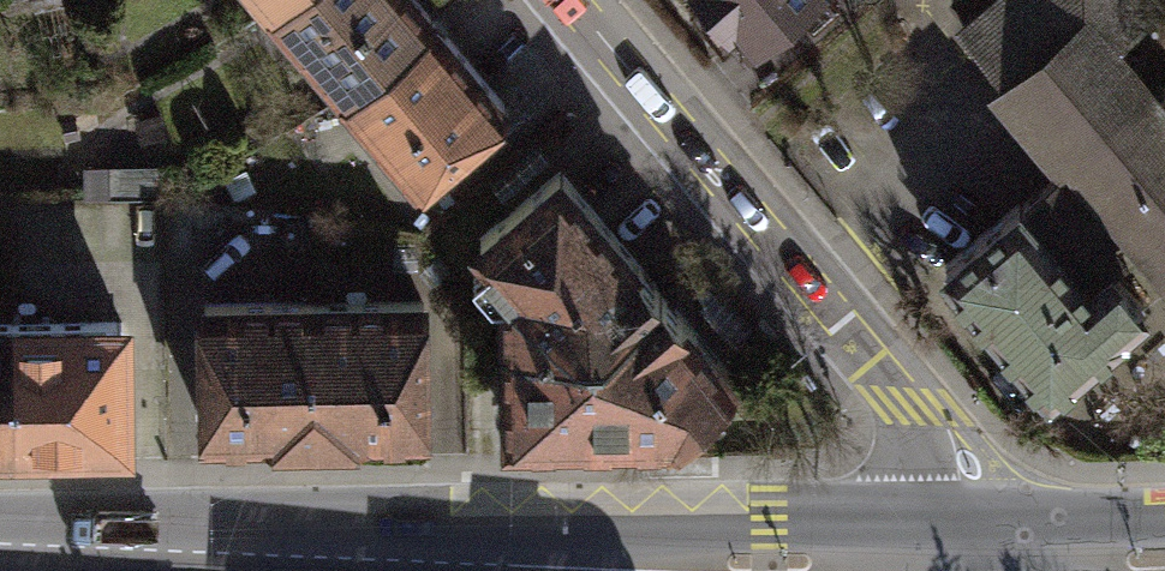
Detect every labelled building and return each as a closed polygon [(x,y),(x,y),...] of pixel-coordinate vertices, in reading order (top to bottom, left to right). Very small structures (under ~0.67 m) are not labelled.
[(270,9),(281,0),(263,0),(270,9)] [(270,9),(344,95),(433,20),(415,0),(281,0),(270,9)] [(748,32),(786,0),(720,0),(748,32)] [(1076,160),(1164,267),(1164,113),(1107,44),(1149,10),(1141,0),(996,0),(964,26),(1076,160)] [(433,20),(344,95),(418,182),(507,107),(433,20)] [(604,335),(659,287),(561,172),(479,238),(513,279),(506,283),(506,336),(604,335)] [(1019,202),(945,264),(1049,387),(1123,326),(1121,324),(1145,305),(1103,255),(1117,243),(1058,174),(1051,180),(1021,205),(1019,202)] [(604,335),(506,336),(508,429),(670,427),(730,373),(659,287),(604,335)] [(423,430),(420,301),(313,303),(316,432),(423,430)] [(316,432),(313,303),(203,306),(206,434),(316,432)] [(123,437),(122,322),(14,323),(16,438),(123,437)] [(14,323),(0,324),(0,438),(16,438),(14,323)]
